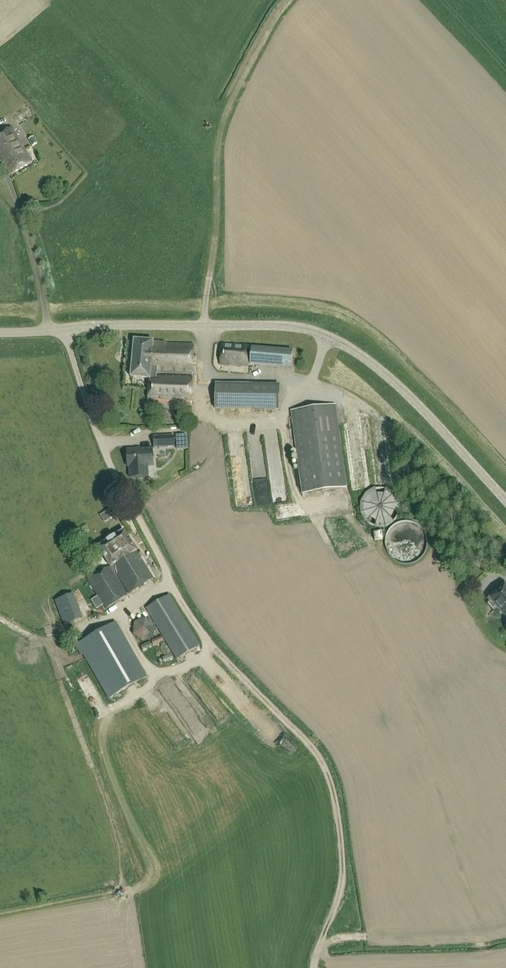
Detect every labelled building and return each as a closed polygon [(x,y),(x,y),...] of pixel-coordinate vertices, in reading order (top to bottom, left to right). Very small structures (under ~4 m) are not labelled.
[(29,118),(33,112),(27,109),(23,115),(29,118)] [(0,135),(0,156),(11,175),(32,163),(12,128),(0,135)] [(32,147),(37,144),(33,138),(28,140),(32,147)] [(149,403),(192,405),(193,376),(158,375),(158,373),(193,374),(194,344),(166,344),(165,342),(153,342),(153,341),(134,340),(131,377),(150,379),(149,403)] [(221,364),(247,366),(249,346),(222,343),(221,364)] [(292,352),(252,348),(250,364),(291,367),(292,352)] [(215,408),(279,410),(280,385),(215,384),(215,408)] [(299,407),(309,491),(353,486),(344,402),(299,407)] [(258,429),(259,438),(268,437),(267,428),(258,429)] [(235,439),(241,460),(256,455),(250,434),(235,439)] [(174,436),(154,437),(154,449),(174,448),(174,436)] [(261,444),(261,462),(266,462),(266,470),(272,470),(272,466),(269,466),(269,444),(261,444)] [(127,467),(153,466),(152,449),(127,450),(127,467)] [(361,465),(372,465),(372,454),(360,455),(361,465)] [(278,473),(279,473),(281,499),(293,497),(292,490),(289,463),(277,464),(278,473)] [(396,519),(398,514),(399,509),(399,504),(397,499),(394,495),(390,491),(385,489),(380,489),(375,489),(370,491),(366,495),(363,499),(362,504),(361,509),(362,514),(365,519),(368,522),(373,525),(378,527),(383,527),(388,525),(392,523),(396,519)] [(112,509),(106,512),(110,519),(116,516),(112,509)] [(155,579),(137,551),(125,531),(98,547),(110,566),(87,580),(97,596),(91,600),(97,609),(103,605),(106,610),(129,596),(114,573),(115,572),(129,595),(155,579)] [(505,584),(489,599),(491,602),(487,605),(495,613),(498,610),(501,613),(499,615),(504,620),(505,618),(505,584)] [(83,618),(74,593),(55,600),(64,625),(83,618)] [(146,609),(177,660),(201,646),(170,595),(146,609)] [(109,699),(148,677),(117,622),(76,646),(81,656),(84,654),(109,699)] [(144,648),(160,641),(158,637),(142,644),(144,648)] [(172,653),(164,642),(160,645),(167,656),(172,653)] [(153,701),(173,722),(179,716),(160,695),(153,701)] [(220,711),(226,719),(233,714),(227,706),(220,711)] [(179,722),(172,727),(182,741),(189,736),(179,722)]
